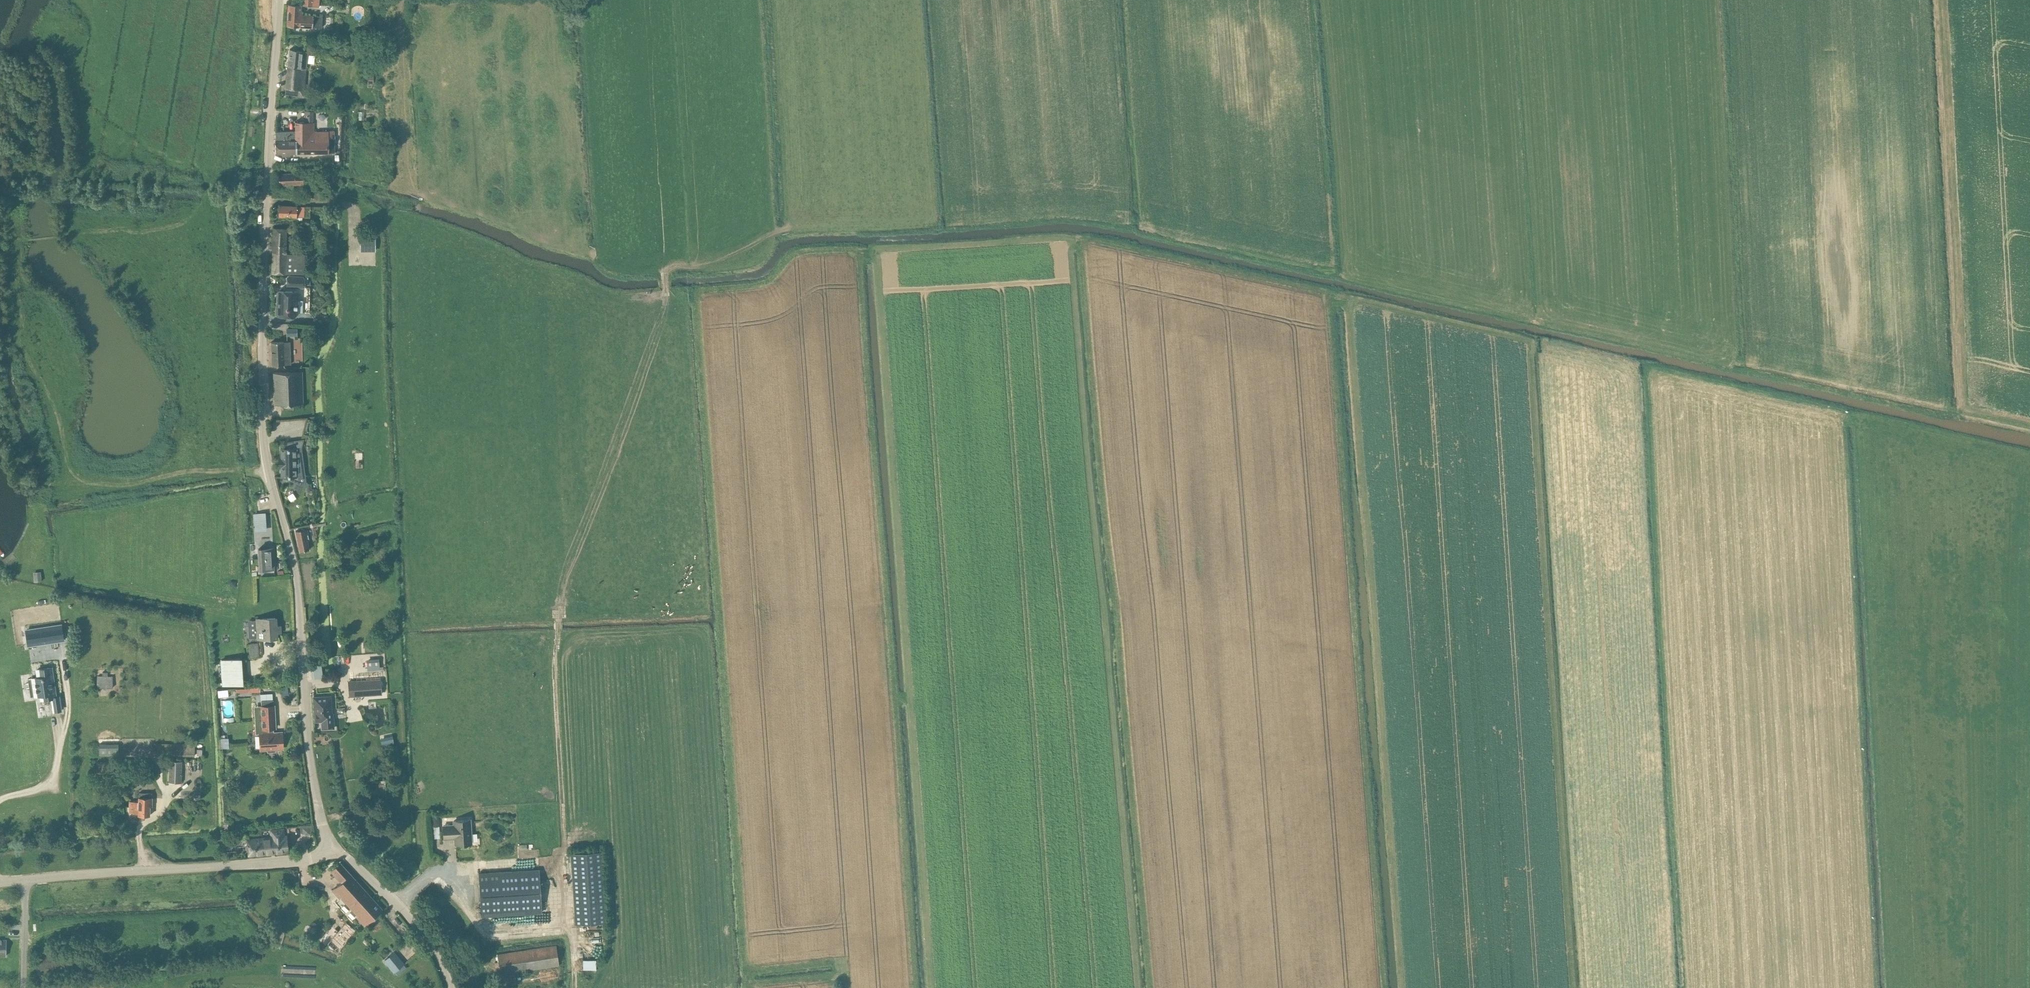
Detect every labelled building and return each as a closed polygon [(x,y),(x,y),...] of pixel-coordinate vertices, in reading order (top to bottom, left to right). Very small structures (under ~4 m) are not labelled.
[(321,29),(322,17),(300,16),(301,6),(288,5),(286,26),(312,28),(321,29)] [(303,96),(307,51),(289,50),(285,95),(303,96)] [(295,131),(296,154),(334,153),(333,130),(314,131),(314,122),(312,122),(312,112),(306,112),(306,122),(295,122),(295,131)] [(290,154),(296,154),(295,131),(275,132),(275,141),(275,154),(282,154),(283,157),(290,156),(290,154)] [(294,191),(293,185),(303,184),(303,172),(278,174),(279,185),(281,185),(281,192),(294,191)] [(321,196),(322,196),(324,196),(325,195),(326,193),(327,192),(327,190),(326,189),(325,187),(324,186),(323,186),(321,185),(320,186),(318,187),(317,188),(316,189),(316,191),(316,192),(317,194),(318,195),(319,196),(321,196)] [(296,206),(279,206),(279,217),(303,217),(304,206),(296,206)] [(304,274),(304,273),(305,254),(286,254),(287,228),(273,228),(271,273),(304,274)] [(360,251),(376,251),(376,234),(360,234),(360,251)] [(303,287),(304,286),(304,278),(303,277),(288,277),(287,278),(287,286),(303,287)] [(278,315),(293,315),(297,312),(297,293),(296,291),(280,291),(277,293),(276,313),(278,315)] [(272,365),(273,365),(290,364),(289,342),(271,343),(272,365)] [(302,371),(273,372),(274,404),(283,404),(283,410),(293,410),(293,404),(303,403),(302,371)] [(295,472),(295,454),(299,454),(302,442),(286,443),(286,449),(281,449),(281,459),(279,459),(279,467),(281,467),(282,477),(286,476),(286,478),(298,483),(297,472),(295,472)] [(254,513),(254,528),(266,527),(265,512),(261,513),(254,513)] [(300,551),(309,549),(307,540),(310,540),(307,528),(304,529),(295,531),(298,542),(300,551)] [(259,570),(274,569),(273,548),(258,549),(259,570)] [(41,573),(33,574),(34,582),(41,581),(41,579),(41,573)] [(258,639),(277,637),(276,618),(257,619),(258,639)] [(61,624),(25,629),(27,645),(63,640),(63,639),(61,624)] [(249,657),(259,657),(258,643),(248,644),(249,657)] [(223,685),(241,684),(240,659),(222,660),(223,685)] [(55,696),(51,666),(35,669),(36,676),(31,677),(34,696),(40,695),(41,700),(51,698),(53,712),(60,711),(58,695),(55,696)] [(113,676),(107,676),(107,673),(103,673),(103,676),(97,676),(96,687),(112,688),(113,676)] [(356,675),(356,682),(380,680),(379,674),(356,675)] [(349,696),(381,694),(380,680),(356,682),(348,682),(349,696)] [(330,696),(313,697),(315,721),(322,721),(323,729),(333,728),(333,721),(332,714),(331,714),(330,696)] [(273,733),(273,728),(275,728),(274,706),(273,706),(261,706),(262,729),(267,728),(267,733),(259,734),(260,750),(268,749),(268,752),(275,752),(275,749),(282,749),(282,732),(273,733)] [(195,756),(195,744),(154,743),(153,755),(195,756)] [(95,773),(112,773),(112,761),(95,761),(95,773)] [(181,782),(182,762),(169,762),(168,782),(181,782)] [(152,806),(152,798),(152,793),(138,793),(138,798),(138,802),(130,802),(129,813),(138,813),(138,815),(150,815),(150,806),(152,806)] [(432,825),(439,825),(438,813),(431,814),(432,825)] [(472,843),(470,820),(454,821),(454,825),(443,826),(444,839),(451,838),(451,837),(455,837),(455,844),(472,843)] [(310,826),(302,827),(303,835),(311,834),(310,826)] [(271,837),(247,839),(248,855),(288,852),(286,836),(286,835),(286,829),(271,830),(271,836),(271,837)] [(575,924),(605,922),(601,851),(571,853),(575,924)] [(356,917),(363,925),(381,909),(341,863),(332,871),(332,872),(342,882),(332,891),(339,899),(340,898),(357,916),(356,917)] [(481,916),(542,912),(539,870),(478,874),(481,916)] [(356,931),(350,926),(346,923),(339,931),(332,925),(319,941),(325,947),(327,944),(337,953),(356,931)] [(500,974),(559,965),(556,945),(497,954),(500,974)] [(389,966),(388,966),(393,972),(394,972),(404,964),(399,958),(389,966)]
